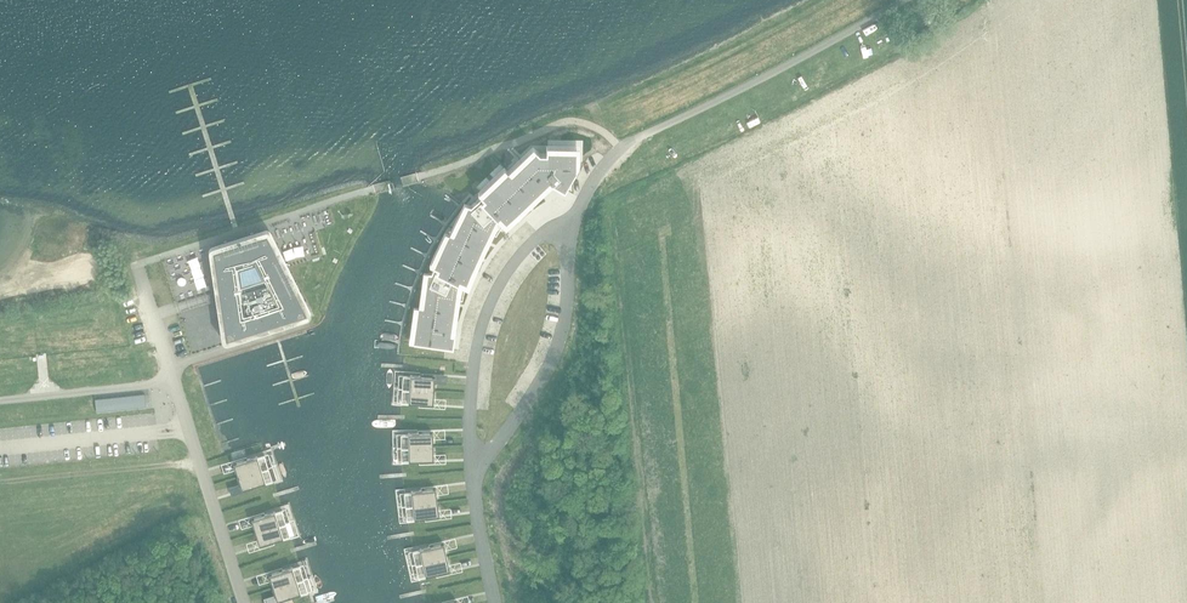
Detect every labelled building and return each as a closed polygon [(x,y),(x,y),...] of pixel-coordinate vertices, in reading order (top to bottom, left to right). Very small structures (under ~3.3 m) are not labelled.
[(962,0),(947,10),(951,16),(966,6),(962,0)] [(860,39),(854,41),(857,52),(863,50),(860,39)] [(780,92),(786,89),(780,75),(774,78),(780,92)] [(761,92),(755,95),(761,108),(767,105),(761,92)] [(736,119),(747,115),(745,109),(734,113),(736,119)] [(707,135),(716,132),(713,121),(703,124),(707,135)] [(683,152),(689,149),(684,138),(678,141),(683,152)] [(652,162),(661,160),(659,149),(650,150),(652,162)] [(411,332),(409,341),(430,344),(442,345),(443,345),(444,339),(444,338),(446,328),(448,329),(449,325),(450,325),(451,321),(448,320),(451,311),(451,310),(455,301),(457,302),(458,298),(459,298),(460,294),(458,293),(461,284),(462,284),(462,283),(467,275),(469,276),(471,272),(473,268),(471,267),(476,259),(476,258),(482,250),(484,252),(486,248),(486,249),(489,245),(487,243),(493,236),(494,235),(493,235),(500,228),(502,230),(505,227),(510,221),(512,219),(511,217),(513,215),(514,215),(513,215),(521,208),(523,210),(526,208),(530,205),(528,203),(535,197),(536,197),(544,192),(545,194),(558,187),(554,181),(561,177),(565,184),(574,167),(574,161),(570,153),(565,150),(547,150),(546,151),(546,152),(540,156),(538,152),(525,160),(527,163),(517,169),(516,169),(516,170),(507,177),(505,174),(501,177),(501,176),(498,179),(500,182),(491,190),(490,190),(479,201),(478,202),(476,199),(473,202),(476,205),(468,213),(467,214),(460,224),(457,221),(455,225),(454,225),(452,228),(455,231),(448,240),(447,240),(448,241),(442,251),(438,249),(436,253),(434,257),(437,259),(432,269),(431,269),(427,281),(423,279),(422,283),(421,283),(420,287),(424,289),(419,300),(419,299),(419,300),(416,312),(412,311),(411,315),(410,319),(414,320),(411,332)] [(499,159),(495,166),(506,173),(511,167),(499,159)] [(608,176),(620,174),(618,164),(606,167),(608,176)] [(214,250),(214,251),(220,290),(219,291),(218,291),(217,292),(217,293),(217,294),(217,295),(217,296),(218,296),(218,297),(219,297),(220,297),(221,297),(227,337),(248,331),(286,319),(285,319),(306,312),(267,234),(266,234),(214,250)] [(187,293),(184,273),(172,274),(175,295),(187,293)] [(191,325),(184,325),(185,345),(193,345),(191,325)] [(156,359),(156,347),(147,347),(148,359),(156,359)] [(93,360),(100,367),(107,360),(100,353),(93,360)] [(75,358),(65,359),(65,370),(75,370),(75,358)] [(403,375),(402,388),(434,390),(435,376),(410,375),(403,375)] [(402,388),(401,401),(408,402),(433,404),(434,390),(402,388)] [(145,394),(95,399),(96,412),(146,406),(145,394)] [(408,433),(401,434),(401,447),(433,446),(433,432),(408,433)] [(433,446),(401,447),(402,460),(409,460),(434,460),(433,446)] [(257,455),(234,463),(238,476),(268,466),(264,454),(257,456),(257,455)] [(268,466),(238,476),(242,489),(266,482),(266,481),(272,479),(268,466)] [(411,491),(404,492),(406,505),(437,502),(436,488),(411,491)] [(437,502),(406,505),(407,519),(414,518),(439,515),(437,502)] [(275,511),(251,518),(255,532),(286,522),(282,509),(275,511)] [(286,522),(255,532),(260,545),(283,537),(290,535),(286,522)] [(420,549),(413,551),(416,564),(447,556),(444,543),(420,549)] [(447,556),(416,564),(419,577),(426,575),(450,570),(447,556)] [(293,566),(269,574),(273,587),(303,577),(299,564),(293,566)] [(303,577),(273,587),(277,600),(301,593),(301,592),(307,590),(303,577)]
